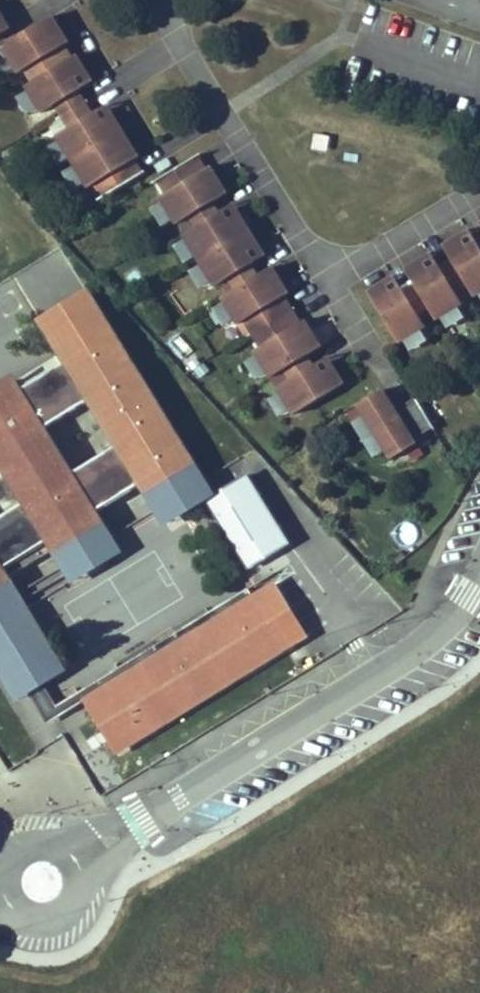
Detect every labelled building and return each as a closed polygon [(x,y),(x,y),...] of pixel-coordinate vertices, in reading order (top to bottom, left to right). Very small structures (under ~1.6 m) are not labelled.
[(9,28),(0,14),(0,33),(9,28)] [(79,88),(91,80),(75,55),(71,58),(62,45),(67,42),(51,16),(0,46),(0,48),(2,51),(13,69),(16,73),(20,70),(27,83),(23,86),(26,90),(36,108),(39,112),(52,105),(67,128),(53,136),(56,140),(67,158),(72,166),(83,184),(86,187),(92,183),(100,197),(141,173),(132,159),(137,156),(106,104),(93,112),(79,88)] [(13,69),(2,51),(0,52),(0,72),(2,76),(13,69)] [(26,115),(36,108),(26,90),(14,97),(26,115)] [(59,164),(67,158),(56,140),(47,149),(59,164)] [(293,416),(344,385),(328,359),(314,368),(307,357),(321,347),(305,322),(301,325),(284,298),(288,295),(272,269),(258,278),(251,267),(265,257),(234,207),(219,216),(212,205),(227,196),(211,170),(206,173),(198,159),(158,184),(166,198),(160,202),(162,206),(173,224),(176,228),(189,219),(196,231),(182,239),(186,243),(196,261),(211,285),(214,290),(227,281),(234,293),(221,301),(223,305),(235,323),(238,327),(243,323),(260,350),(254,354),(257,358),(267,376),(270,380),(283,372),(289,382),(277,390),(279,394),(290,412),(293,416)] [(73,191),(83,184),(72,166),(61,173),(73,191)] [(162,206),(153,212),(164,230),(173,224),(162,206)] [(478,246),(469,231),(443,247),(453,262),(441,269),(431,254),(405,270),(414,285),(403,292),(394,277),(369,294),(401,344),(405,342),(422,331),(426,329),(418,316),(429,309),(437,322),(441,319),(459,308),(463,306),(455,293),(467,286),(475,299),(479,296),(479,295),(479,245),(478,246)] [(186,243),(176,249),(187,267),(196,261),(186,243)] [(200,268),(191,273),(201,291),(211,285),(200,268)] [(145,486),(193,457),(157,400),(87,288),(39,318),(62,357),(22,380),(44,419),(86,394),(114,440),(71,467),(98,503),(140,476),(145,486)] [(223,305),(214,311),(225,329),(235,323),(223,305)] [(441,319),(447,329),(465,318),(459,308),(441,319)] [(405,342),(411,352),(428,341),(422,331),(405,342)] [(257,358),(247,364),(258,382),(267,376),(257,358)] [(98,503),(71,467),(44,419),(22,380),(14,366),(0,374),(0,464),(21,497),(0,510),(0,562),(44,535),(50,547),(102,516),(98,503)] [(433,428),(417,402),(398,414),(383,390),(356,407),(363,417),(385,452),(390,460),(416,444),(414,440),(433,428)] [(279,394),(270,401),(280,418),(290,412),(279,394)] [(353,424),(375,459),(385,452),(363,417),(353,424)] [(102,516),(50,547),(68,577),(120,545),(102,516)] [(0,562),(0,566),(8,578),(50,547),(44,535),(0,562)] [(8,578),(0,580),(0,672),(13,694),(61,665),(8,578)] [(274,585),(92,697),(118,740),(131,732),(136,741),(305,636),(274,585)] [(118,740),(124,748),(136,741),(131,732),(118,740)]
